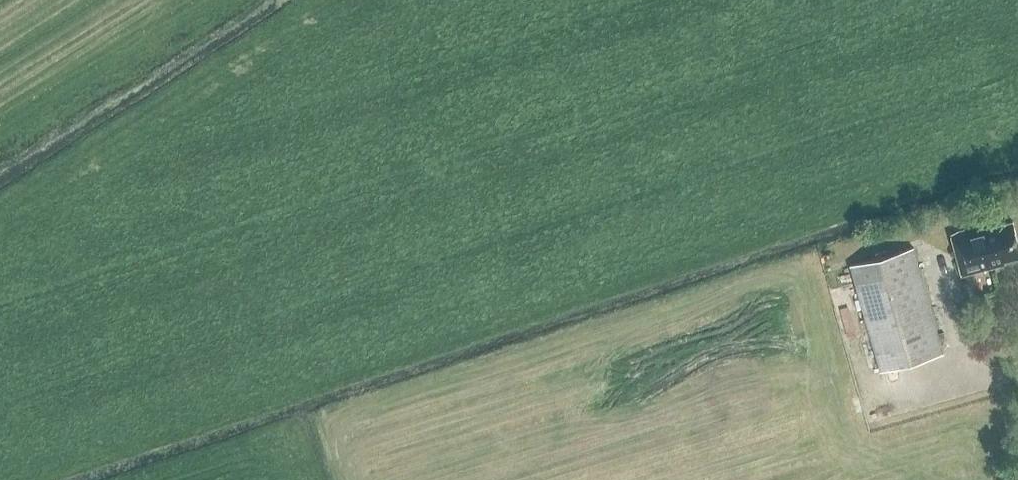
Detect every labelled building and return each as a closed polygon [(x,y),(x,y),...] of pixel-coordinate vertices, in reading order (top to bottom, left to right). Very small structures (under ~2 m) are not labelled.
[(961,271),(992,263),(992,261),(1017,254),(1017,239),(1013,219),(996,223),(995,219),(959,227),(953,236),(961,271)] [(849,258),(876,365),(940,348),(913,242),(849,258)]
